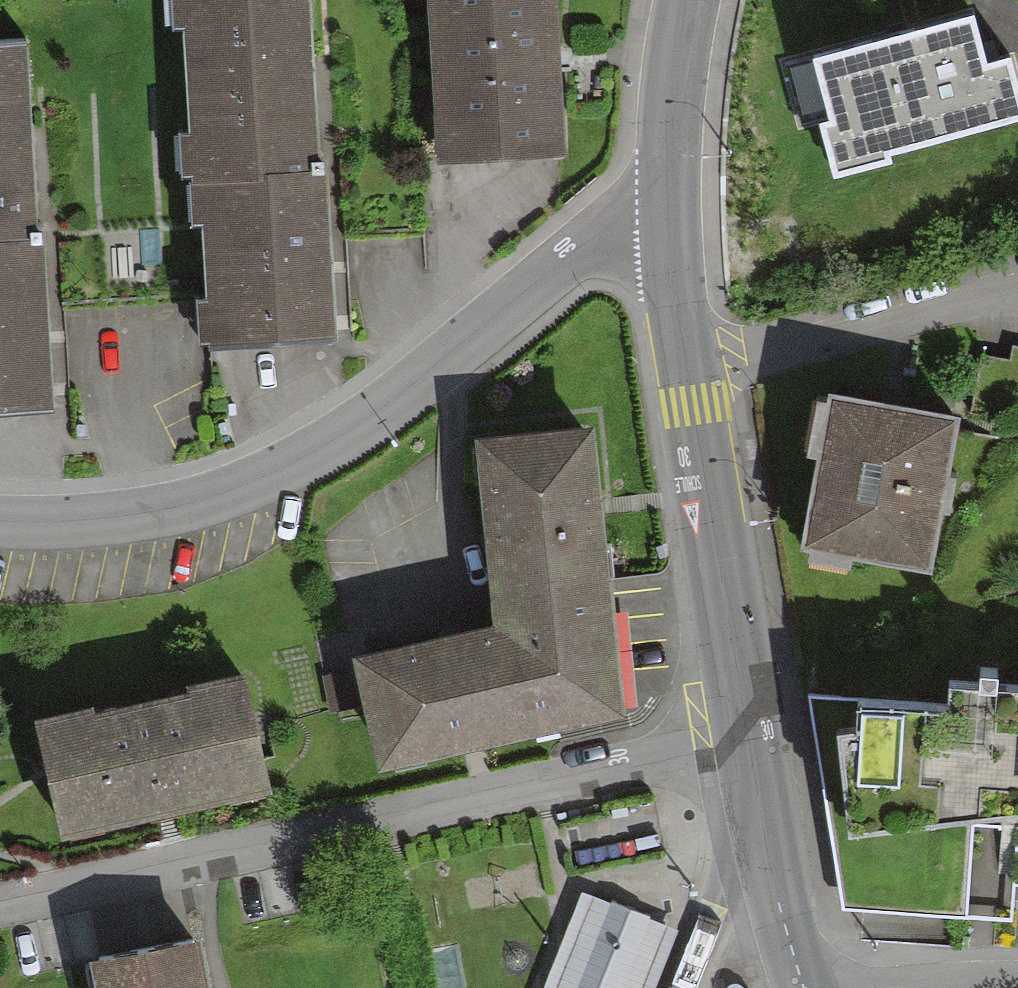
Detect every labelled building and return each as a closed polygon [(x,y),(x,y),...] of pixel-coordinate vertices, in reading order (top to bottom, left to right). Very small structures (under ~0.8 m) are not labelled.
[(191,185),(321,176),(314,70),(310,0),(179,0),(191,185)] [(559,0),(423,0),(431,169),(567,162),(561,54),(559,0)] [(812,60),(829,119),(817,122),(833,181),(893,164),(891,155),(1017,121),(1017,89),(1010,59),(987,65),(984,55),(973,16),(812,60)] [(37,246),(31,138),(26,42),(0,44),(0,248),(37,246)] [(325,176),(321,176),(191,185),(201,348),(336,339),(330,254),(325,176)] [(37,246),(0,248),(0,414),(53,411),(48,320),(44,245),(37,246)] [(957,403),(821,380),(793,541),(929,564),(957,403)] [(589,413),(474,427),(496,621),(509,737),(626,723),(616,639),(599,499),(589,413)] [(496,621),(351,636),(365,753),(509,737),(496,621)] [(940,670),(938,702),(807,693),(838,905),(963,914),(972,797),(1017,793),(1017,676),(940,670)] [(25,713),(47,826),(258,786),(236,672),(25,713)] [(589,889),(544,987),(640,987),(669,925),(589,889)] [(92,962),(97,987),(211,987),(201,940),(92,962)]
